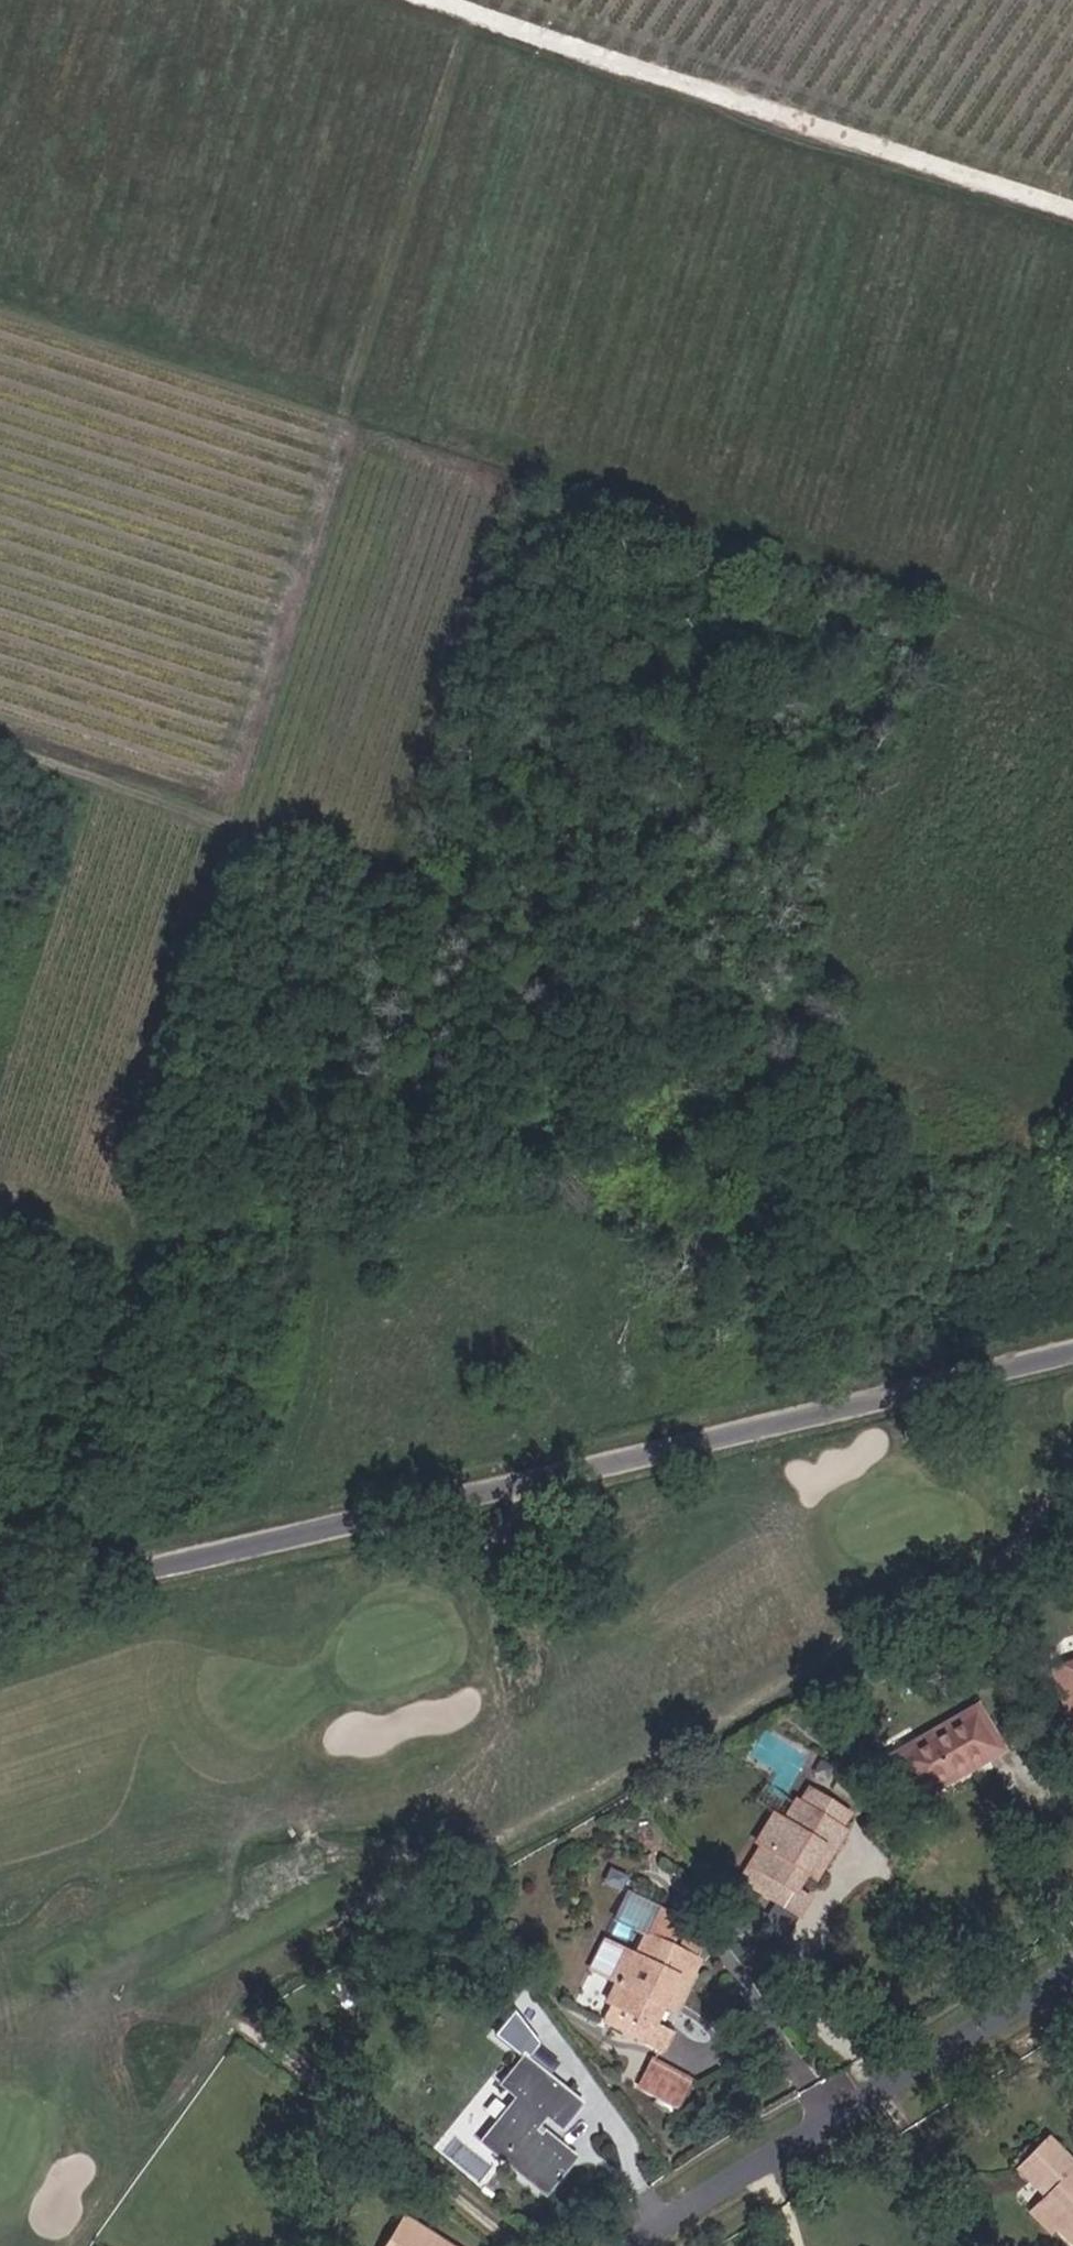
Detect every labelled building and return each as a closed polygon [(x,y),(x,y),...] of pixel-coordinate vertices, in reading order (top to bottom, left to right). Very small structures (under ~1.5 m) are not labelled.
[(1068,1681),(1071,1690),(1031,1705),(1055,1770),(1071,1764),(1072,1770),(1072,1769),(1072,1679),(1068,1681)] [(914,1835),(997,1787),(973,1744),(890,1791),(914,1835)] [(1071,1764),(1055,1770),(1057,1775),(1072,1770),(1071,1764)] [(808,1896),(817,1901),(851,1843),(813,1822),(805,1833),(798,1829),(782,1854),(773,1850),(754,1884),(763,1889),(753,1904),(745,1901),(736,1917),(756,1929),(796,1952),(805,1937),(789,1927),(800,1908),(808,1896)] [(800,1908),(810,1913),(817,1901),(808,1896),(800,1908)] [(681,1931),(685,1918),(661,1912),(658,1925),(681,1931)] [(740,1958),(779,1981),(796,1952),(756,1929),(740,1958)] [(626,1957),(659,1974),(672,1947),(640,1930),(626,1957)] [(662,2060),(671,2042),(676,2033),(684,2037),(705,1995),(678,1983),(692,1954),(672,1947),(659,1974),(649,1996),(617,1979),(603,2005),(639,2022),(619,2059),(667,2084),(676,2067),(662,2060)] [(671,2042),(680,2046),(684,2037),(676,2033),(671,2042)] [(565,2154),(584,2130),(529,2088),(544,2068),(532,2057),(514,2077),(525,2087),(490,2133),(507,2146),(486,2173),(551,2223),(581,2185),(546,2159),(539,2167),(530,2160),(545,2140),(565,2154)] [(1036,2170),(1008,2198),(1023,2214),(1038,2201),(1053,2217),(1040,2230),(1030,2239),(1037,2245),(1072,2245),(1072,2208),(1036,2170)] [(1040,2230),(1053,2217),(1038,2201),(1023,2214),(1040,2230)]
